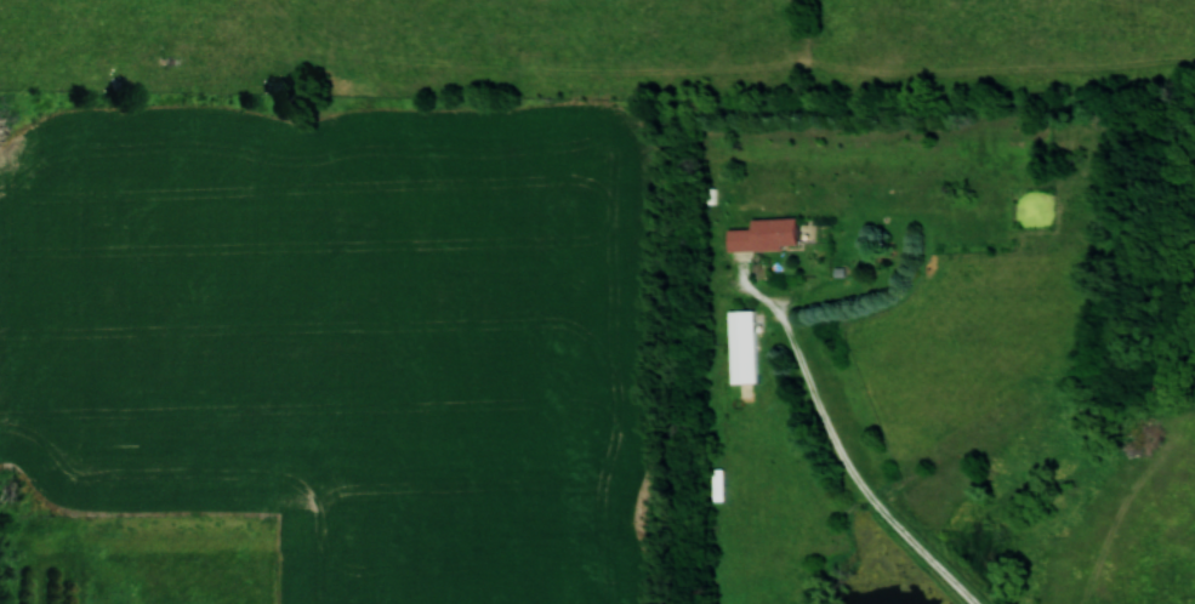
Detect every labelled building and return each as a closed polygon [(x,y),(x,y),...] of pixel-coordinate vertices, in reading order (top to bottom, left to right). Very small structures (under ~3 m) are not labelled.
[(750,218),(750,229),(726,229),(726,250),(796,250),(796,218),(750,218)] [(753,383),(753,310),(727,310),(727,383),(753,383)]
